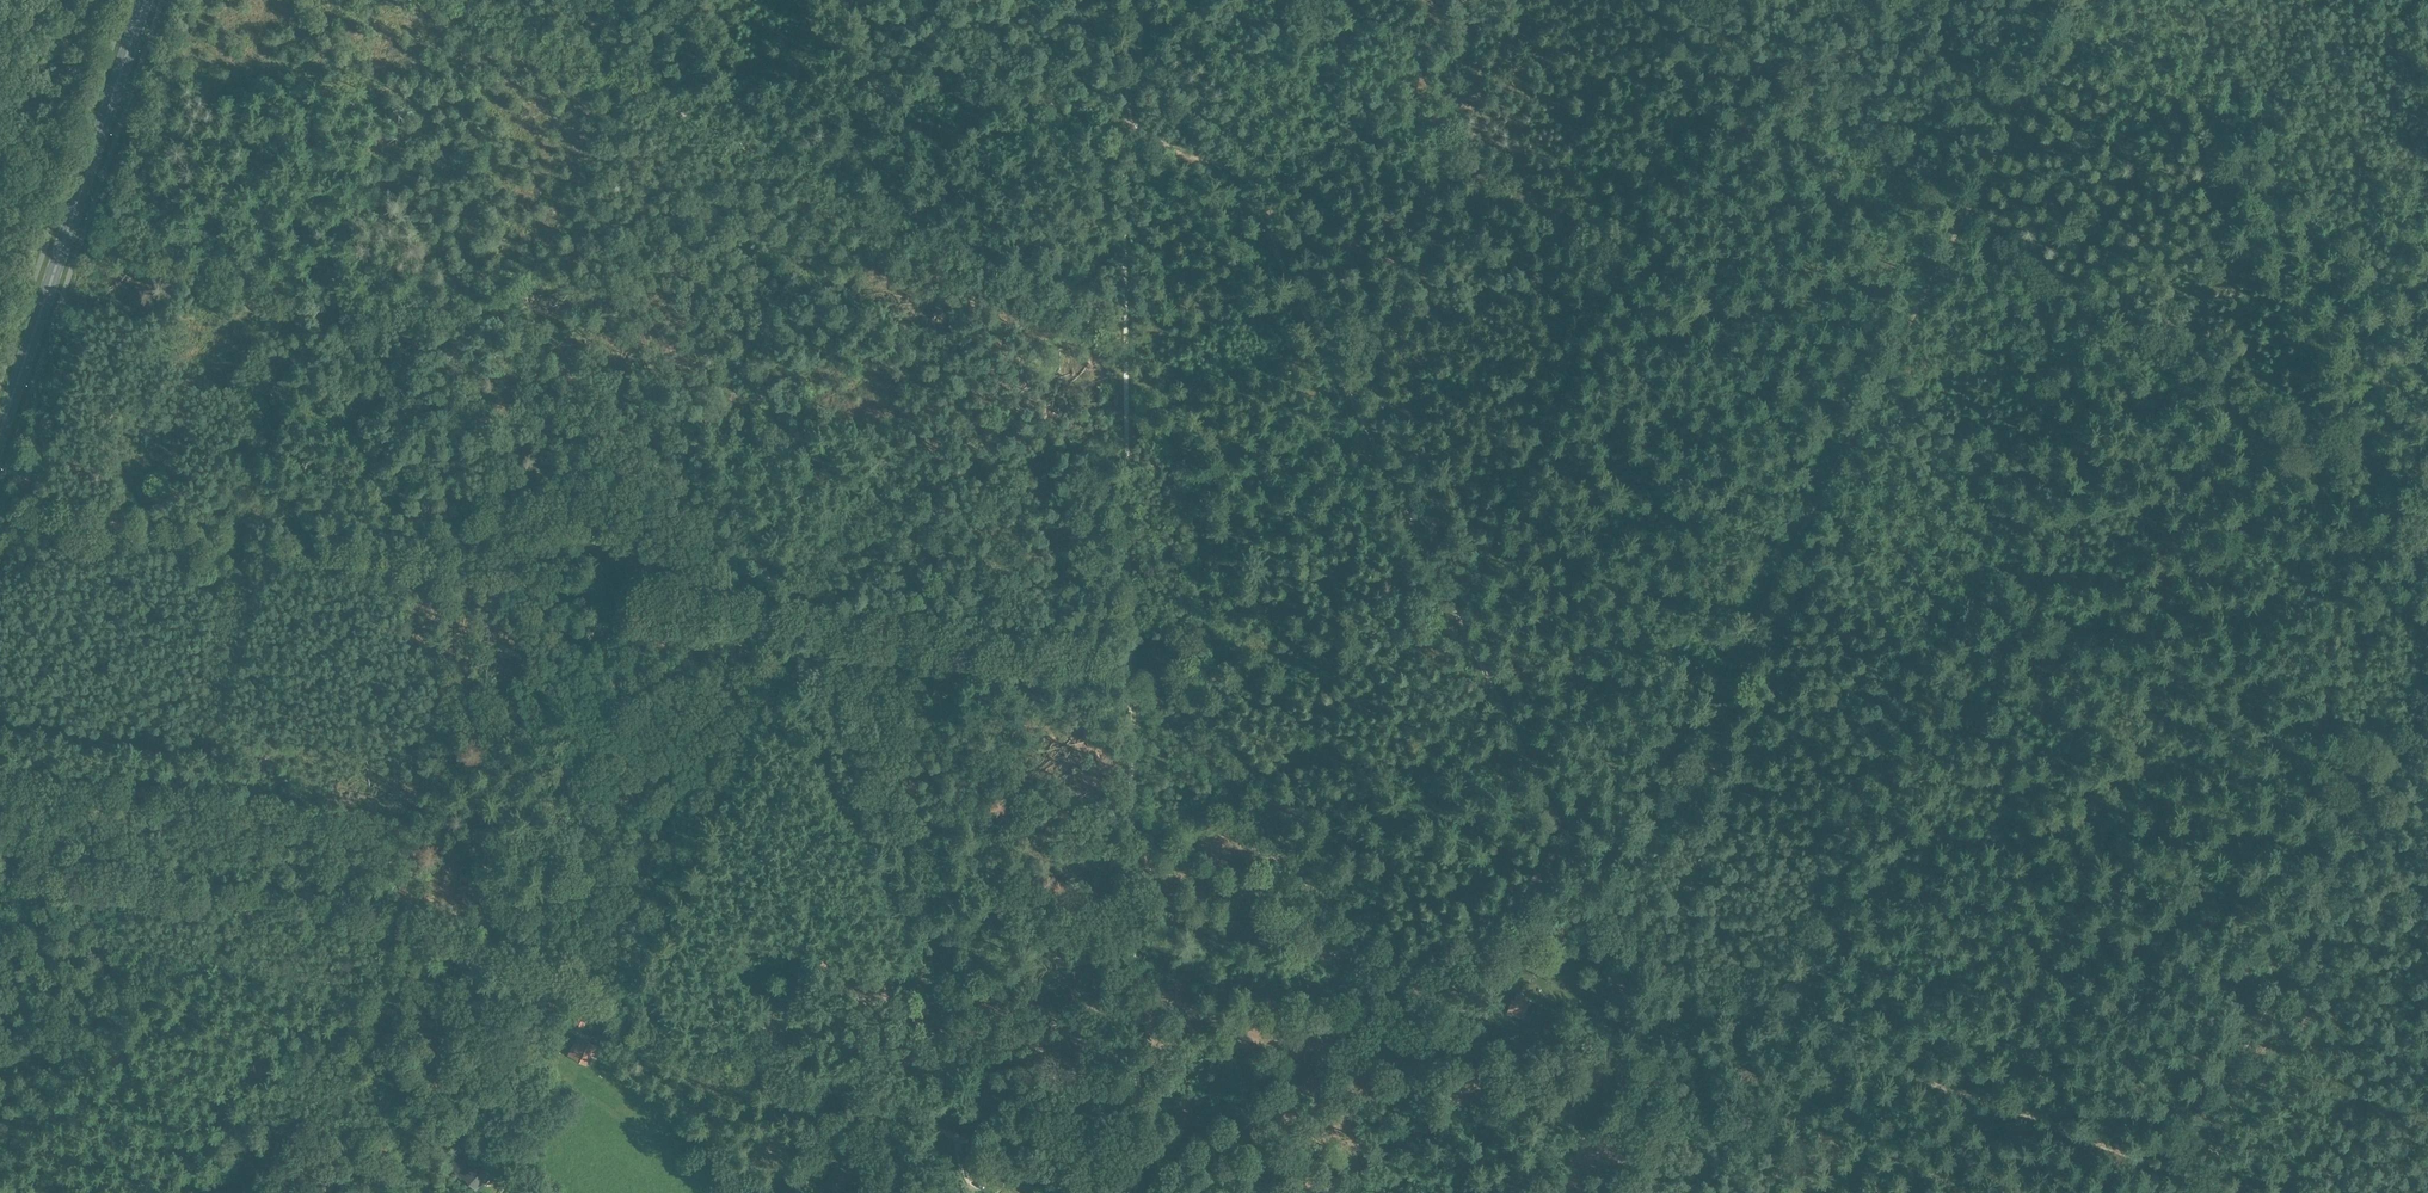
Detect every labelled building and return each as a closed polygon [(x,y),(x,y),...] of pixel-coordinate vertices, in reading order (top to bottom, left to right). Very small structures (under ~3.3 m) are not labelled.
[(1511,998),(1506,1012),(1529,1020),(1531,1015),(1524,1012),(1527,1004),(1525,1003),(1527,996),(1517,992),(1514,999),(1511,998)] [(587,1020),(577,1015),(573,1013),(567,1026),(570,1027),(581,1033),(587,1020)] [(579,1045),(573,1058),(583,1062),(588,1050),(596,1054),(600,1046),(577,1036),(574,1043),(579,1045)] [(844,1157),(841,1163),(849,1167),(852,1162),(844,1157)] [(463,1161),(454,1170),(462,1178),(464,1176),(476,1188),(493,1171),(480,1159),(471,1169),(463,1161)] [(835,1165),(826,1183),(840,1192),(850,1174),(835,1165)]
